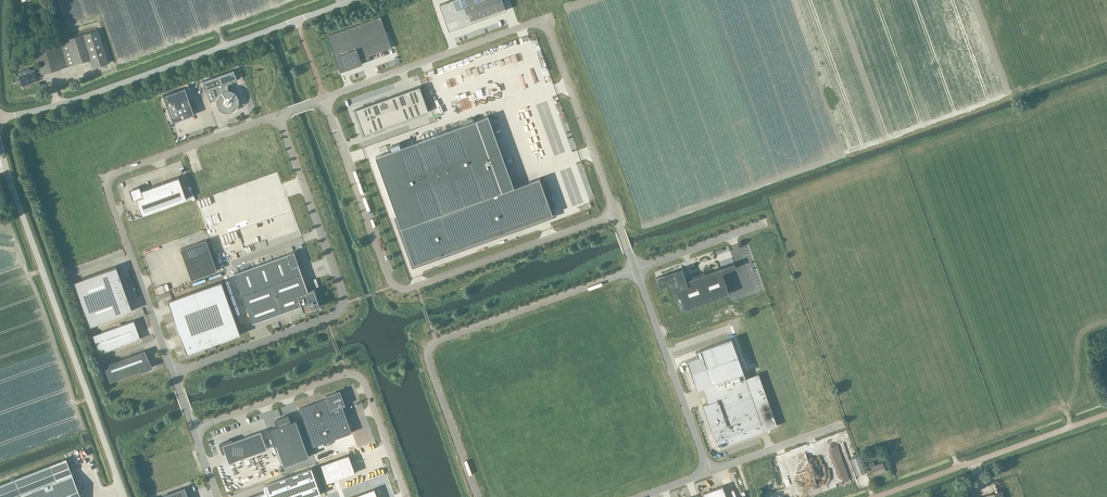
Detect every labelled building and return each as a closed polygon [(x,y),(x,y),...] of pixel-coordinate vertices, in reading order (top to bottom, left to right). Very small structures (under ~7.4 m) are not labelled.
[(440,5),(450,31),(507,10),(504,0),(452,0),(440,5)] [(381,16),(327,36),(335,56),(334,56),(340,72),(362,64),(361,59),(392,48),(381,16)] [(108,63),(106,55),(98,29),(64,40),(65,43),(34,53),(41,74),(90,59),(92,68),(108,63)] [(25,82),(37,79),(34,71),(31,72),(30,68),(17,72),(20,80),(19,81),(20,84),(21,84),(21,86),(26,84),(25,82)] [(233,70),(202,81),(210,101),(216,99),(218,104),(216,104),(217,105),(218,107),(219,109),(221,110),(223,111),(226,112),(228,112),(230,111),(231,112),(232,112),(231,109),(232,108),(234,107),(235,106),(237,107),(238,106),(237,105),(237,103),(238,101),(237,98),(237,96),(235,94),(234,92),(232,91),(229,90),(227,90),(227,84),(237,80),(233,70)] [(183,87),(162,95),(172,123),(194,116),(183,87)] [(418,88),(410,90),(415,102),(422,100),(418,88)] [(410,90),(403,93),(407,105),(410,104),(415,102),(410,90)] [(403,93),(395,96),(399,108),(404,106),(407,105),(403,93)] [(395,96),(387,99),(391,111),(394,110),(399,108),(395,96)] [(387,99),(379,102),(384,114),(388,112),(391,111),(387,99)] [(422,100),(415,102),(419,114),(426,112),(422,100)] [(379,102),(372,105),(376,117),(383,114),(384,114),(379,102)] [(415,102),(410,104),(414,116),(419,114),(415,102)] [(407,105),(404,106),(409,118),(414,116),(410,104),(407,105)] [(372,105),(364,107),(368,119),(375,117),(376,117),(372,105)] [(404,106),(399,108),(403,120),(409,118),(404,106)] [(364,107),(357,110),(361,122),(368,120),(368,119),(364,107)] [(399,108),(394,110),(398,122),(404,121),(403,120),(399,108)] [(391,111),(388,112),(393,124),(398,122),(394,110),(391,111)] [(384,114),(383,114),(388,127),(393,125),(393,124),(388,112),(384,114)] [(376,117),(375,117),(380,129),(388,127),(383,114),(376,117)] [(368,119),(368,120),(373,133),(380,130),(380,129),(375,117),(368,119)] [(488,118),(376,159),(414,264),(551,214),(538,179),(513,187),(488,118)] [(368,120),(361,122),(366,135),(373,133),(368,120)] [(133,190),(129,192),(132,200),(135,198),(141,215),(186,199),(178,177),(140,190),(139,186),(133,189),(133,190)] [(206,240),(181,249),(192,279),(217,270),(206,240)] [(287,254),(234,273),(253,323),(302,305),(304,311),(320,305),(314,289),(308,291),(299,265),(299,264),(294,251),(287,254)] [(115,266),(72,281),(89,326),(131,310),(115,266)] [(679,269),(656,277),(660,288),(671,284),(672,285),(673,285),(683,310),(729,294),(731,298),(741,295),(732,269),(722,273),(720,268),(683,281),(679,269)] [(220,281),(168,300),(170,305),(172,312),(176,321),(186,348),(186,349),(191,352),(193,351),(193,352),(214,344),(241,334),(222,281),(220,281)] [(135,320),(92,335),(99,354),(140,339),(137,329),(137,327),(135,320)] [(745,337),(741,325),(734,328),(738,339),(745,337)] [(698,357),(687,361),(697,389),(705,386),(710,401),(702,404),(716,443),(719,442),(721,443),(722,445),(734,441),(733,441),(776,425),(758,374),(746,379),(731,338),(696,351),(698,357)] [(108,363),(103,365),(109,382),(139,371),(140,372),(141,372),(140,371),(150,367),(147,359),(149,358),(148,357),(147,358),(144,350),(130,355),(124,358),(115,361),(108,363)] [(329,397),(301,407),(314,445),(350,432),(341,404),(344,403),(341,392),(340,390),(327,395),(328,396),(329,397)] [(278,426),(271,428),(285,465),(309,456),(296,419),(290,421),(288,415),(282,417),(281,417),(281,418),(275,420),(278,426)] [(233,438),(220,443),(223,452),(225,452),(229,463),(268,449),(262,430),(234,441),(233,438)] [(349,454),(320,464),(327,483),(356,472),(349,454)] [(856,475),(867,472),(861,455),(850,459),(856,475)] [(0,484),(0,496),(80,496),(65,458),(13,478),(0,484)] [(875,465),(873,461),(867,464),(869,468),(871,467),(874,475),(885,471),(882,462),(875,465)] [(250,496),(313,496),(322,494),(312,467),(265,484),(267,491),(250,496)] [(703,493),(705,496),(727,496),(723,486),(703,493)] [(160,496),(188,496),(185,488),(160,496)] [(348,496),(378,496),(374,488),(348,496)]
